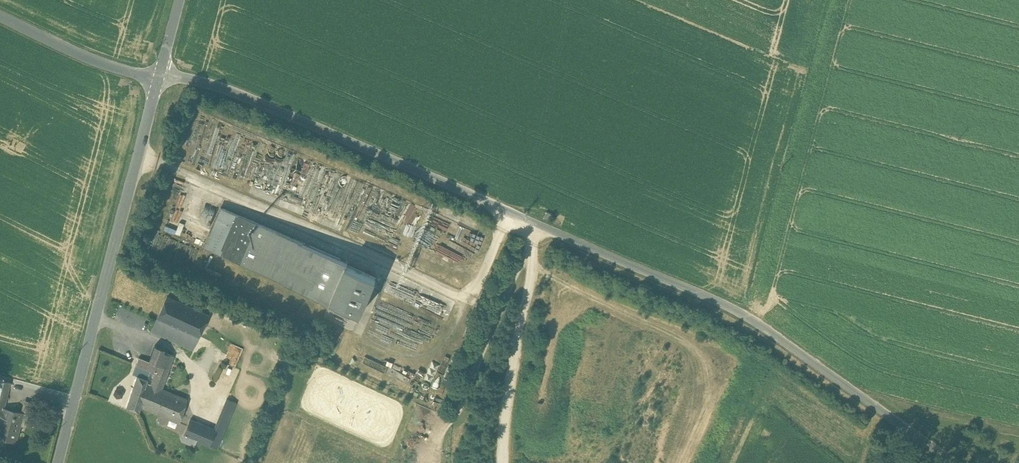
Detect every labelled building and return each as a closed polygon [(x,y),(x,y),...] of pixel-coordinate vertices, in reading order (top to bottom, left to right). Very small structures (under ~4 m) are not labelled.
[(348,258),(221,206),(204,247),(331,299),(332,297),(362,309),(376,275),(346,262),(348,258)] [(164,230),(180,235),(183,225),(167,220),(164,230)] [(209,315),(167,296),(156,319),(198,338),(209,315)] [(198,338),(156,319),(151,332),(192,350),(198,338)] [(164,348),(155,345),(149,361),(150,361),(145,377),(148,378),(147,383),(148,383),(161,389),(163,384),(173,356),(163,352),(164,348)] [(434,356),(428,372),(435,374),(440,358),(434,356)] [(149,361),(139,357),(132,375),(137,376),(137,374),(145,377),(150,361),(149,361)] [(137,376),(126,406),(138,411),(140,406),(148,383),(147,383),(148,378),(145,377),(137,374),(137,376)] [(0,379),(0,396),(6,397),(9,382),(0,379)] [(161,389),(148,383),(140,406),(179,422),(186,399),(161,389)] [(3,407),(6,397),(0,396),(0,438),(15,442),(23,412),(3,407)] [(214,429),(190,419),(181,441),(194,446),(197,440),(217,448),(236,402),(227,398),(214,429)]
